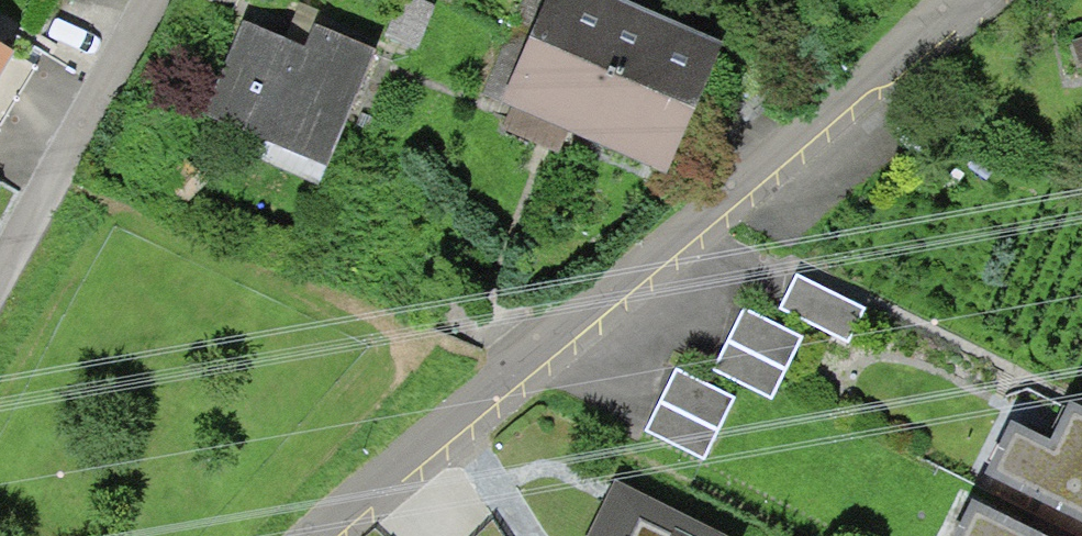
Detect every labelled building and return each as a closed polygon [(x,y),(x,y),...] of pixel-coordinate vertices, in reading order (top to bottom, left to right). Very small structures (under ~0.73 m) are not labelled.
[(618,0),(568,0),(524,117),(691,178),(741,45),(618,0)] [(257,8),(215,99),(345,159),(387,68),(257,8)] [(0,38),(0,128),(40,63),(0,38)] [(870,319),(806,286),(791,315),(855,348),(870,319)] [(809,347),(748,316),(718,374),(779,405),(809,347)] [(740,409),(678,378),(647,438),(708,470),(740,409)] [(1081,502),(1081,436),(1074,452),(1030,430),(1011,465),(1081,502)] [(999,514),(988,535),(1041,535),(999,514)]
